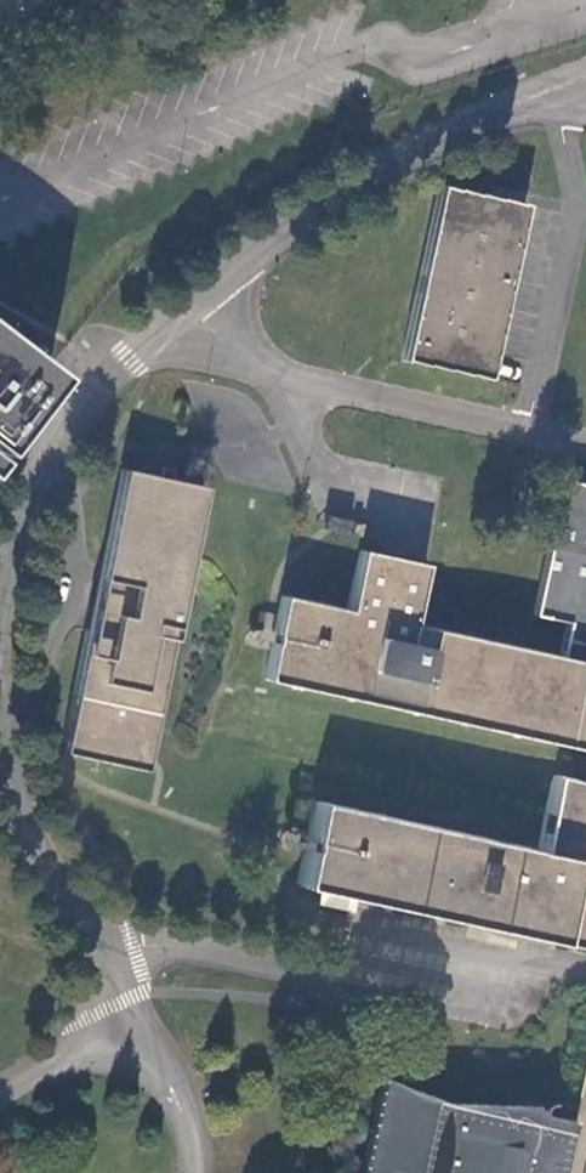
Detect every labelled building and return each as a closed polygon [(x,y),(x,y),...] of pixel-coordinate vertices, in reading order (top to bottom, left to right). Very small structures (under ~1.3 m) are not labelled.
[(489,376),(527,201),(441,182),(403,357),(489,376)] [(0,330),(0,437),(52,370),(0,330)] [(125,467),(103,564),(89,626),(61,748),(144,768),(207,484),(171,476),(170,481),(160,480),(161,474),(125,467)] [(564,478),(534,613),(570,621),(563,653),(413,620),(426,561),(362,547),(349,607),(283,592),(265,675),(585,744),(585,483),(564,478)] [(556,773),(539,847),(316,799),(298,882),(354,894),(585,945),(585,779),(556,773)] [(543,1128),(533,1172),(582,1172),(585,1156),(585,1062),(570,1133),(543,1128)] [(365,1172),(533,1172),(543,1128),(533,1116),(448,1112),(445,1112),(382,1089),(365,1172)]
